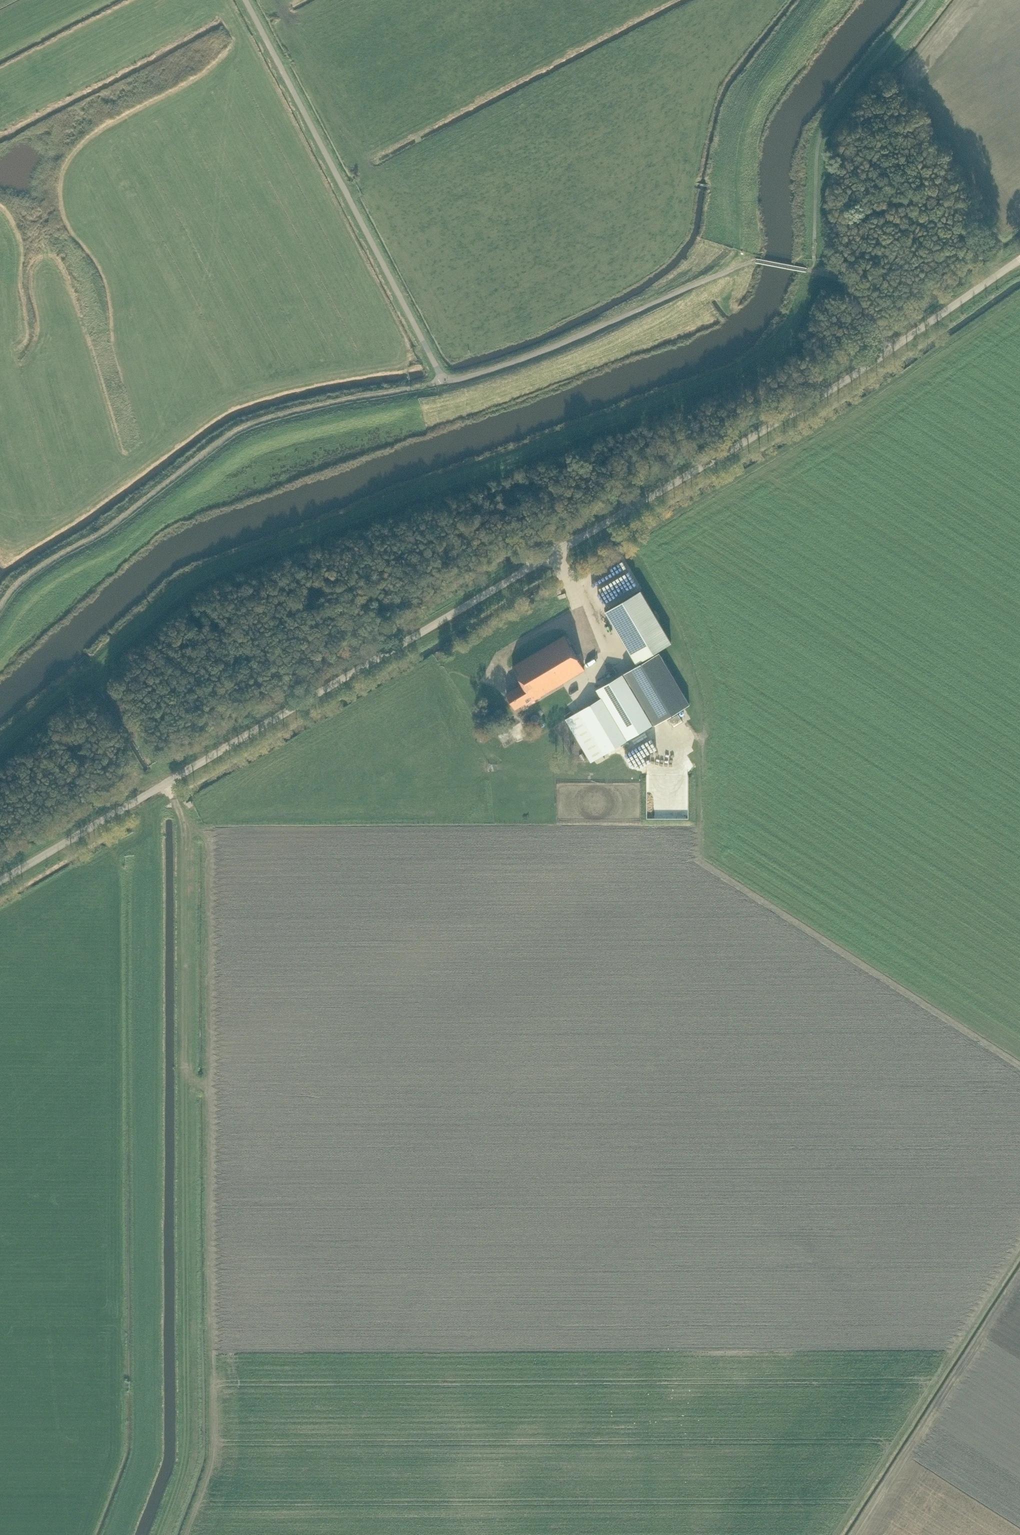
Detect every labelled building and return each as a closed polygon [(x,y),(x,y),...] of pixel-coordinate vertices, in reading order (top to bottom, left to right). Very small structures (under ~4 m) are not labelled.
[(605,611),(636,664),(672,642),(641,590),(605,611)] [(507,695),(515,709),(532,699),(533,701),(585,670),(565,635),(513,665),(524,685),(507,695)] [(689,703),(658,653),(623,674),(653,725),(689,703)] [(602,698),(566,720),(591,761),(653,725),(623,674),(597,690),(602,698)]
